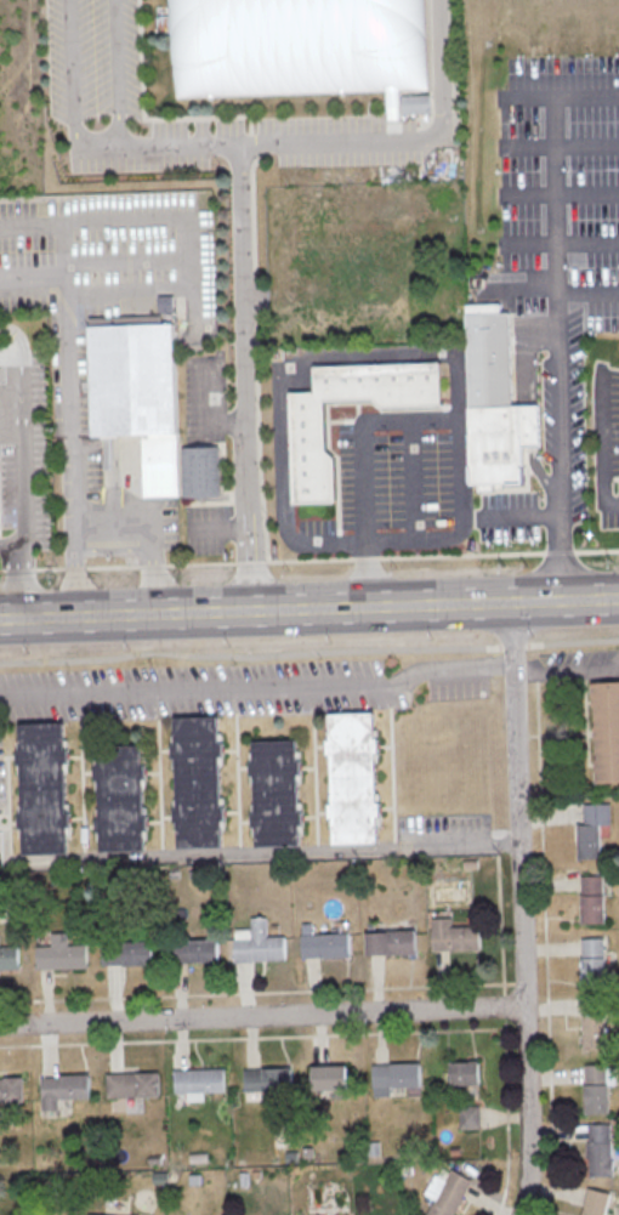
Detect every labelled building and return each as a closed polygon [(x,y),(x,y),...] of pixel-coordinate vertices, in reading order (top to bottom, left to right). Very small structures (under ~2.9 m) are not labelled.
[(381,90),(381,119),(397,119),(397,113),(427,112),(427,94),(397,94),(397,105),(394,105),(394,89),(426,88),(425,51),(255,55),(255,44),(238,45),(238,31),(231,32),(230,16),(220,16),(220,0),(167,0),(169,95),(381,90)] [(465,303),(499,302),(499,311),(507,311),(512,404),(536,404),(545,404),(546,447),(538,447),(523,448),(524,482),(501,483),(499,487),(493,486),(492,489),(478,489),(477,483),(470,483),(465,303)] [(87,327),(172,323),(174,348),(178,495),(143,496),(141,436),(90,436),(87,327)] [(441,360),(442,405),(381,407),(373,397),(324,399),(325,449),(339,460),(339,500),(334,501),(291,503),(288,391),(313,390),(313,365),(441,360)] [(71,853),(68,722),(20,723),(22,854),(71,853)] [(235,962),(244,962),(245,971),(251,970),(252,974),(264,973),(263,960),(289,958),(288,935),(267,936),(266,916),(250,916),(250,927),(233,928),(235,962)] [(430,917),(430,950),(480,949),(479,925),(452,925),(452,917),(430,917)] [(365,931),(366,954),(420,953),(419,929),(365,931)] [(36,946),(37,969),(88,967),(88,944),(68,944),(68,932),(51,932),(52,945),(36,946)] [(300,934),(301,957),(354,956),(353,932),(300,934)] [(611,970),(610,938),(588,939),(589,971),(611,970)] [(222,940),(190,939),(189,961),(221,962),(222,940)] [(152,965),(152,941),(102,940),(102,964),(152,965)] [(19,968),(18,945),(0,946),(0,969),(19,968)] [(449,1062),(450,1087),(483,1086),(482,1061),(449,1062)] [(404,1086),(424,1086),(423,1062),(373,1063),(373,1096),(404,1095),(404,1086)] [(347,1065),(312,1065),(312,1094),(347,1093),(347,1065)] [(205,1091),(228,1091),(227,1067),(174,1069),(175,1092),(187,1092),(188,1100),(205,1100),(205,1091)] [(292,1090),(292,1067),(244,1068),(245,1091),(292,1090)] [(106,1073),(107,1097),(161,1096),(160,1072),(106,1073)] [(41,1075),(42,1109),(66,1109),(66,1098),(90,1098),(90,1074),(41,1075)] [(0,1077),(0,1105),(26,1104),(26,1076),(0,1077)] [(475,1181),(451,1169),(427,1214),(457,1214),(475,1181)]
